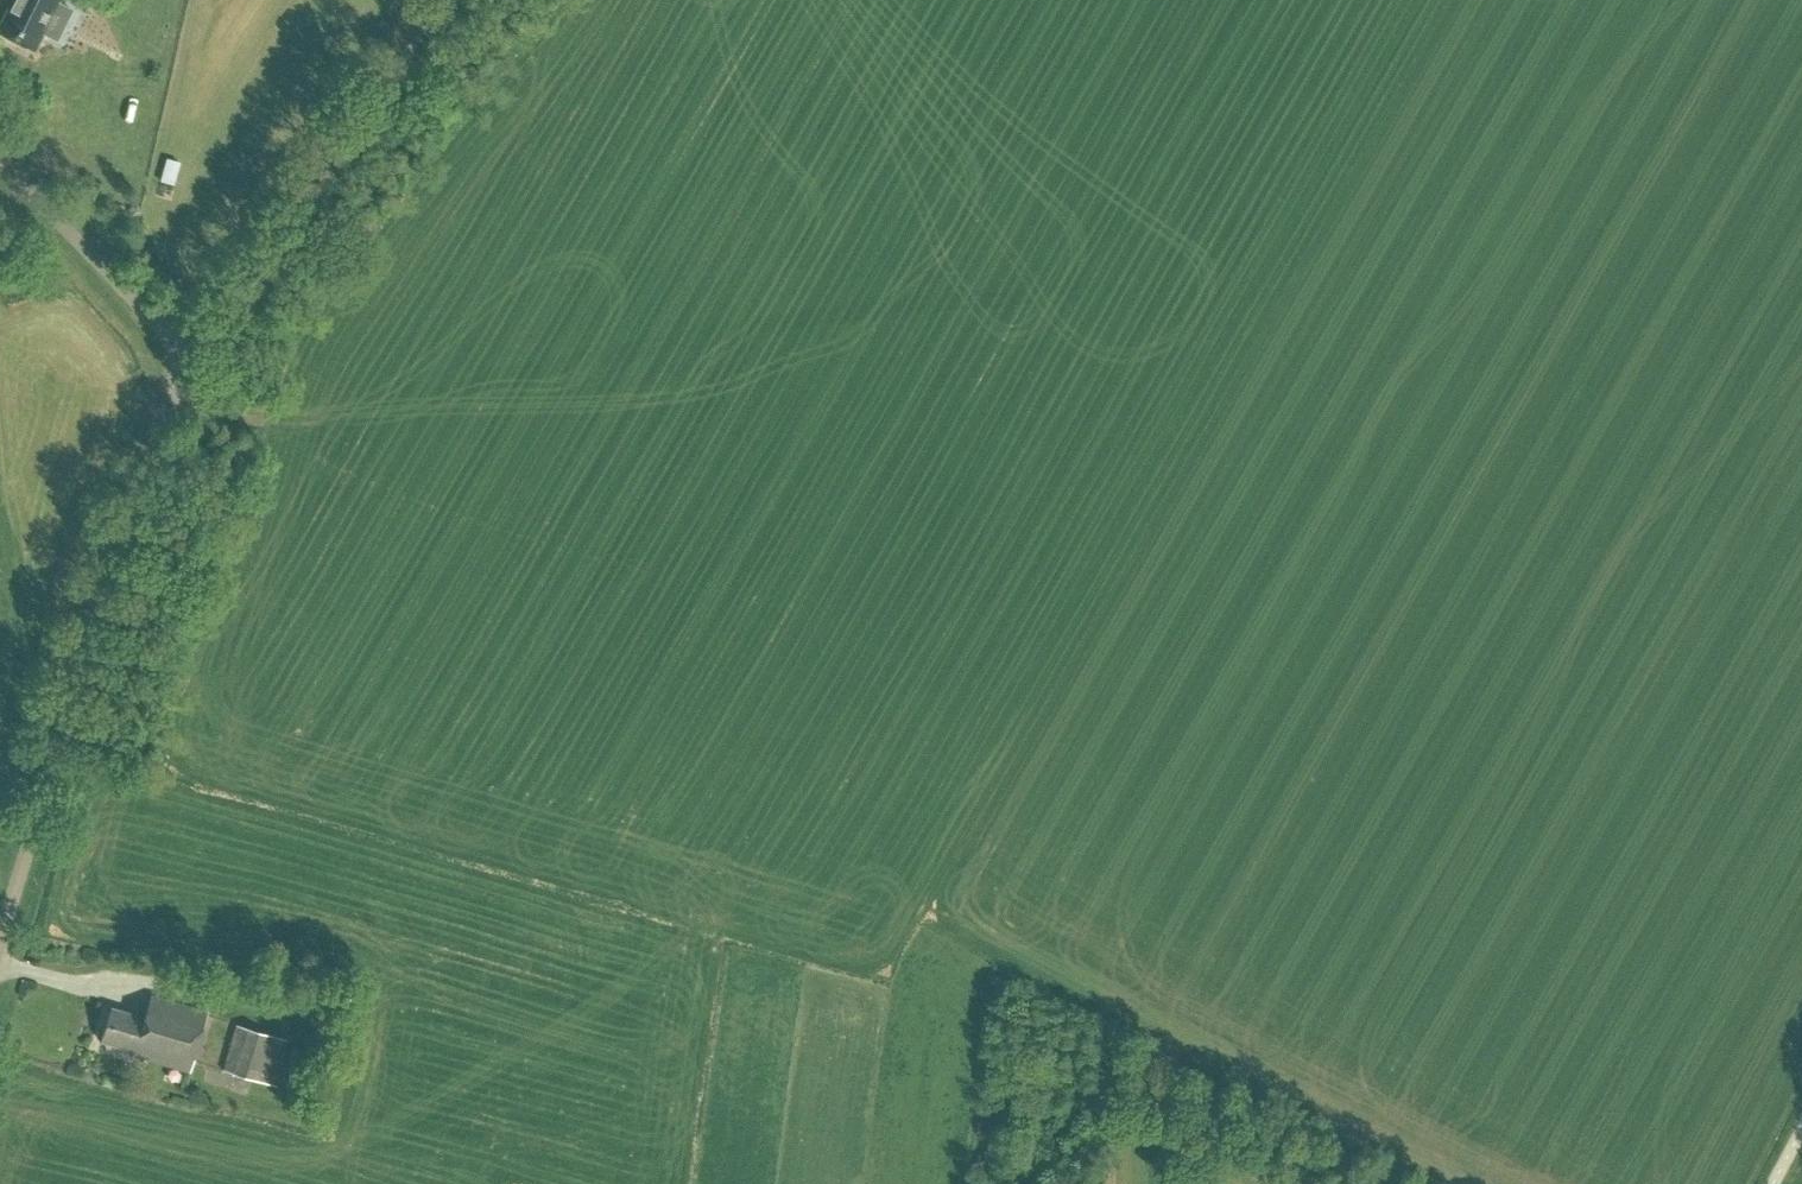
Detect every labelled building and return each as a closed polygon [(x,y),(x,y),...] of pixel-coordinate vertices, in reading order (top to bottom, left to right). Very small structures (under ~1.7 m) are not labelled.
[(55,0),(6,0),(0,11),(0,27),(32,44),(55,0)] [(80,23),(52,17),(42,60),(71,67),(80,23)] [(160,193),(174,197),(180,170),(166,167),(160,193)] [(188,1073),(207,1014),(151,997),(143,1020),(109,1009),(99,1041),(103,1042),(104,1047),(114,1050),(117,1047),(129,1050),(128,1054),(188,1073)] [(276,1087),(289,1041),(237,1025),(223,1071),(276,1087)]
